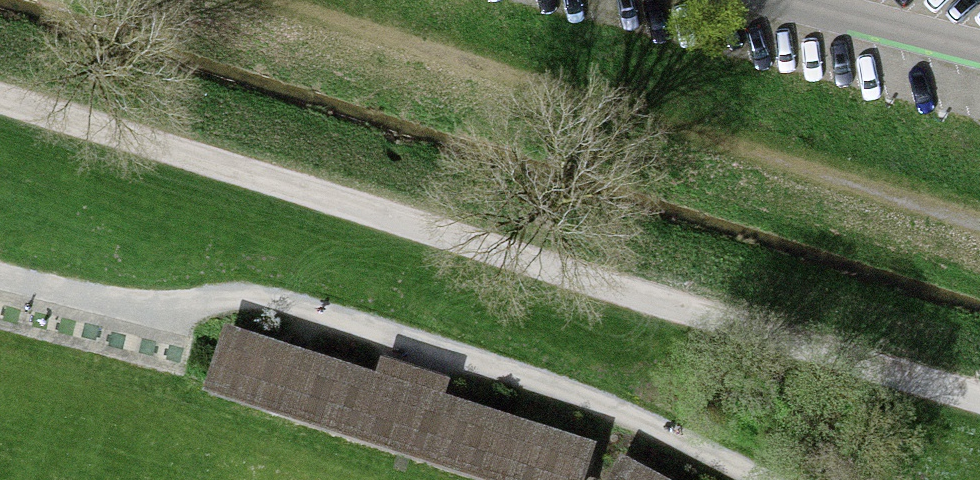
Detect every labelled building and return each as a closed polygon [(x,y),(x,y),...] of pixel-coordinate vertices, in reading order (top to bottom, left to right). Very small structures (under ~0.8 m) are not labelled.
[(205,395),(481,479),(575,479),(584,450),(222,339),(205,395)] [(606,479),(665,479),(619,455),(606,479)]
